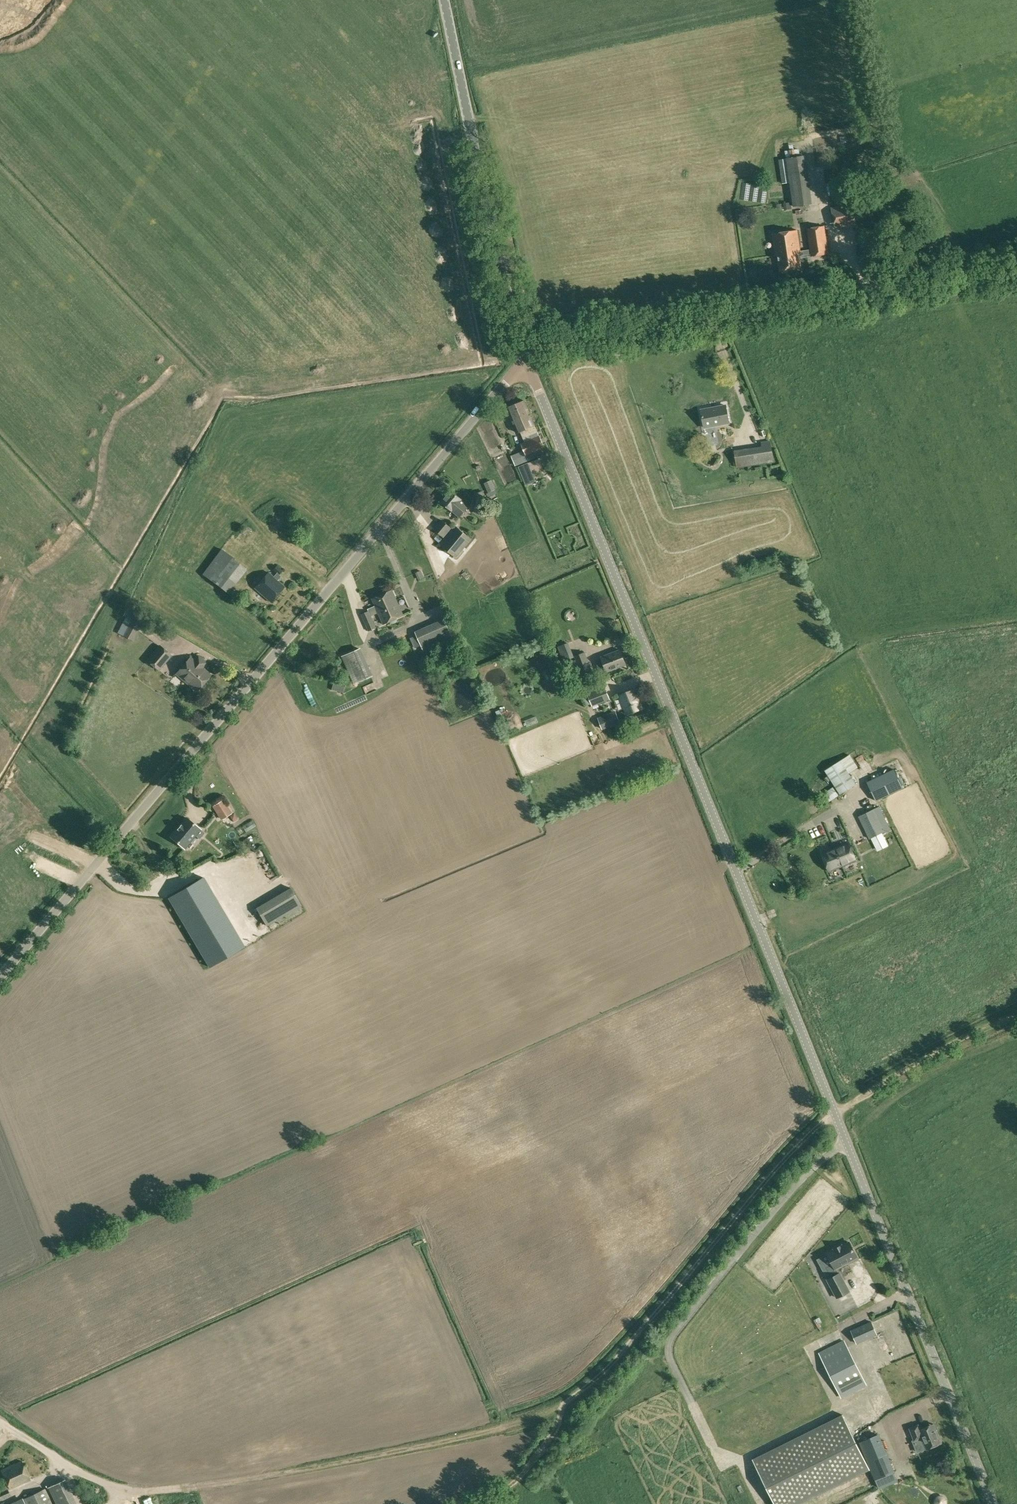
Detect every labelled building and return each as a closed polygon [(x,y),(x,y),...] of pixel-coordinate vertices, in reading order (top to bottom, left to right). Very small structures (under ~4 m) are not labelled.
[(787,158),(794,207),(813,203),(806,155),(787,158)] [(831,208),(836,228),(857,224),(853,203),(831,208)] [(796,230),(773,233),(776,255),(779,254),(781,270),(801,267),(800,255),(811,253),(811,257),(829,254),(826,225),(807,228),(810,249),(799,250),(796,230)] [(525,401),(518,404),(531,435),(538,432),(535,425),(536,425),(525,401)] [(531,435),(518,404),(508,408),(518,433),(521,432),(524,438),(531,435)] [(730,422),(727,405),(702,409),(705,427),(730,422)] [(540,435),(532,438),(538,451),(545,447),(540,435)] [(538,451),(532,438),(521,443),(524,451),(526,455),(536,451),(538,451)] [(763,449),(755,450),(757,463),(774,460),(771,441),(762,442),(763,449)] [(538,451),(536,451),(539,456),(542,455),(547,453),(545,447),(538,451)] [(539,456),(536,451),(526,455),(524,451),(512,456),(516,466),(539,456)] [(491,480),(485,483),(489,492),(495,489),(491,480)] [(462,499),(452,491),(442,502),(452,511),(453,510),(460,517),(470,506),(462,499)] [(484,491),(476,493),(480,505),(488,503),(484,491)] [(444,537),(452,527),(442,519),(434,529),(444,537)] [(456,526),(441,545),(457,558),(472,539),(456,526)] [(234,559),(235,558),(222,548),(203,574),(228,593),(247,569),(234,559)] [(277,573),(273,576),(268,572),(255,588),(271,602),(285,587),(278,580),(281,576),(279,574),(282,571),(277,566),(273,570),(277,573)] [(393,604),(398,602),(393,590),(373,599),(376,606),(368,609),(370,611),(362,615),(369,630),(376,627),(371,615),(378,612),(379,613),(388,609),(386,605),(392,602),(393,604)] [(362,600),(366,605),(371,601),(368,596),(362,600)] [(404,615),(398,602),(393,604),(392,602),(386,605),(388,609),(379,613),(384,624),(404,615)] [(133,641),(145,618),(134,612),(122,635),(133,641)] [(453,638),(445,619),(415,632),(423,651),(453,638)] [(166,638),(172,630),(169,627),(163,635),(166,638)] [(159,646),(147,660),(160,671),(171,656),(159,646)] [(360,648),(341,656),(353,683),(372,675),(360,648)] [(626,665),(620,650),(602,656),(604,662),(597,665),(601,674),(608,671),(626,665)] [(591,669),(585,652),(575,656),(581,673),(591,669)] [(197,690),(210,675),(202,668),(207,663),(199,656),(194,661),(191,658),(178,674),(197,690)] [(331,686),(340,688),(341,682),(333,680),(331,686)] [(605,687),(588,693),(592,703),(597,701),(598,704),(609,699),(605,687)] [(620,695),(627,714),(642,708),(635,690),(620,695)] [(600,719),(603,729),(621,723),(617,712),(600,719)] [(857,767),(849,755),(825,770),(841,794),(856,784),(849,773),(857,767)] [(894,769),(867,782),(876,801),(903,788),(894,769)] [(823,794),(828,802),(838,795),(833,787),(823,794)] [(218,816),(229,811),(222,797),(211,802),(218,816)] [(875,809),(859,817),(870,839),(885,831),(875,809)] [(201,829),(187,818),(171,837),(185,848),(191,841),(192,841),(195,838),(195,836),(196,835),(200,839),(205,833),(201,829)] [(899,829),(875,839),(882,856),(906,847),(899,829)] [(841,846),(841,847),(836,849),(843,866),(856,860),(848,843),(841,846)] [(830,850),(822,853),(829,871),(843,866),(836,849),(830,851),(830,850)] [(244,947),(203,877),(169,897),(210,967),(244,947)] [(256,908),(266,926),(301,906),(291,887),(256,908)] [(857,1257),(849,1242),(842,1246),(842,1245),(834,1249),(834,1250),(827,1254),(833,1264),(827,1268),(832,1277),(827,1280),(837,1298),(849,1291),(840,1273),(839,1274),(836,1268),(857,1257)] [(851,1330),(857,1343),(877,1334),(871,1321),(851,1330)] [(844,1340),(823,1351),(820,1352),(842,1397),(866,1386),(844,1340)] [(882,1363),(886,1372),(888,1372),(891,1382),(903,1378),(896,1358),(882,1363)] [(870,1469),(843,1414),(753,1459),(775,1503),(799,1503),(870,1469)] [(910,1428),(920,1451),(942,1443),(934,1423),(921,1429),(919,1424),(910,1428)] [(859,1442),(871,1469),(876,1481),(895,1474),(878,1434),(859,1442)] [(2,1469),(7,1481),(10,1487),(10,1488),(30,1480),(22,1461),(2,1469)] [(64,1479),(48,1487),(56,1503),(76,1503),(64,1479)] [(8,1488),(10,1487),(7,1481),(0,1484),(0,1491),(8,1488)] [(8,1488),(0,1491),(0,1501),(11,1496),(8,1488)] [(25,1503),(53,1503),(45,1488),(23,1499),(25,1503)] [(939,1503),(942,1497),(936,1494),(932,1500),(939,1503)] [(193,1495),(167,1503),(196,1503),(193,1495)]
